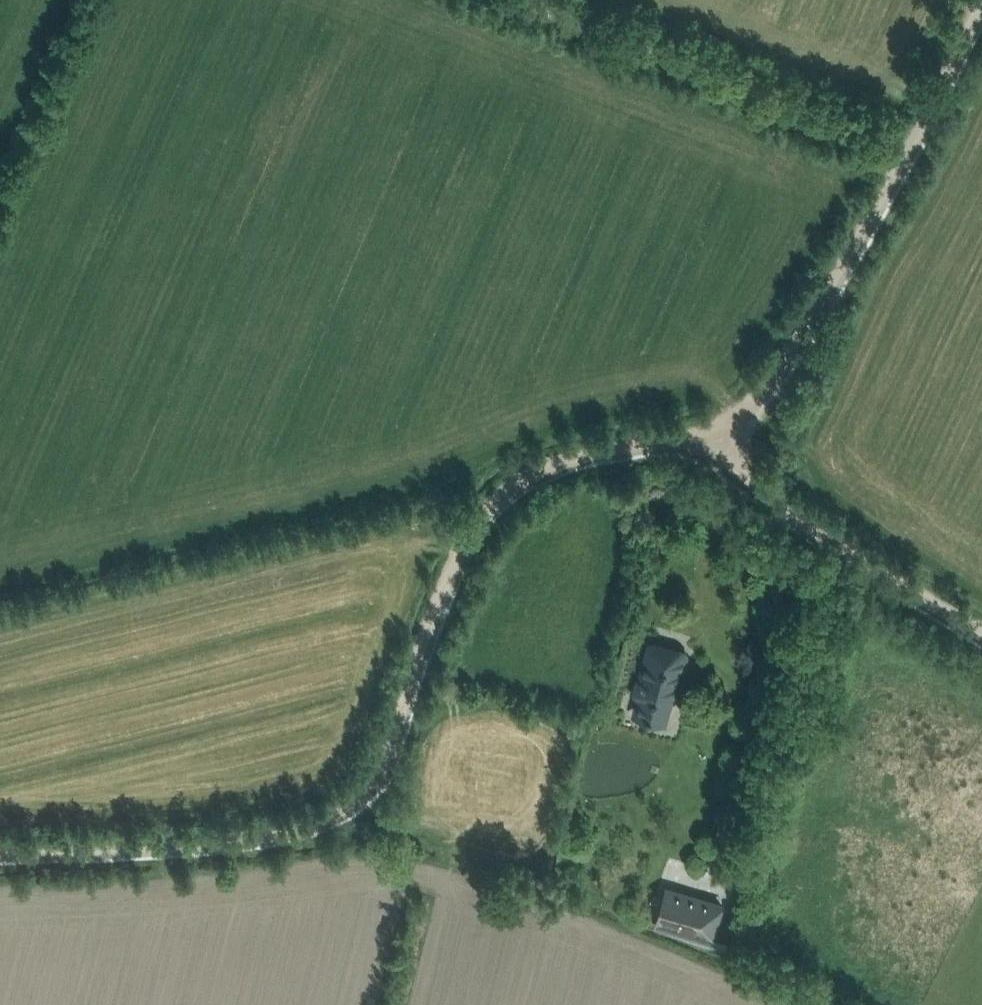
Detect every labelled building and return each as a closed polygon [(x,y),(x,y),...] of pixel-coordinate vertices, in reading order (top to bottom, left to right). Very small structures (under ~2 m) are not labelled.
[(673,699),(686,655),(648,644),(634,693),(640,695),(635,713),(662,721),(669,698),(673,699)] [(713,936),(722,906),(668,890),(659,920),(713,936)]
